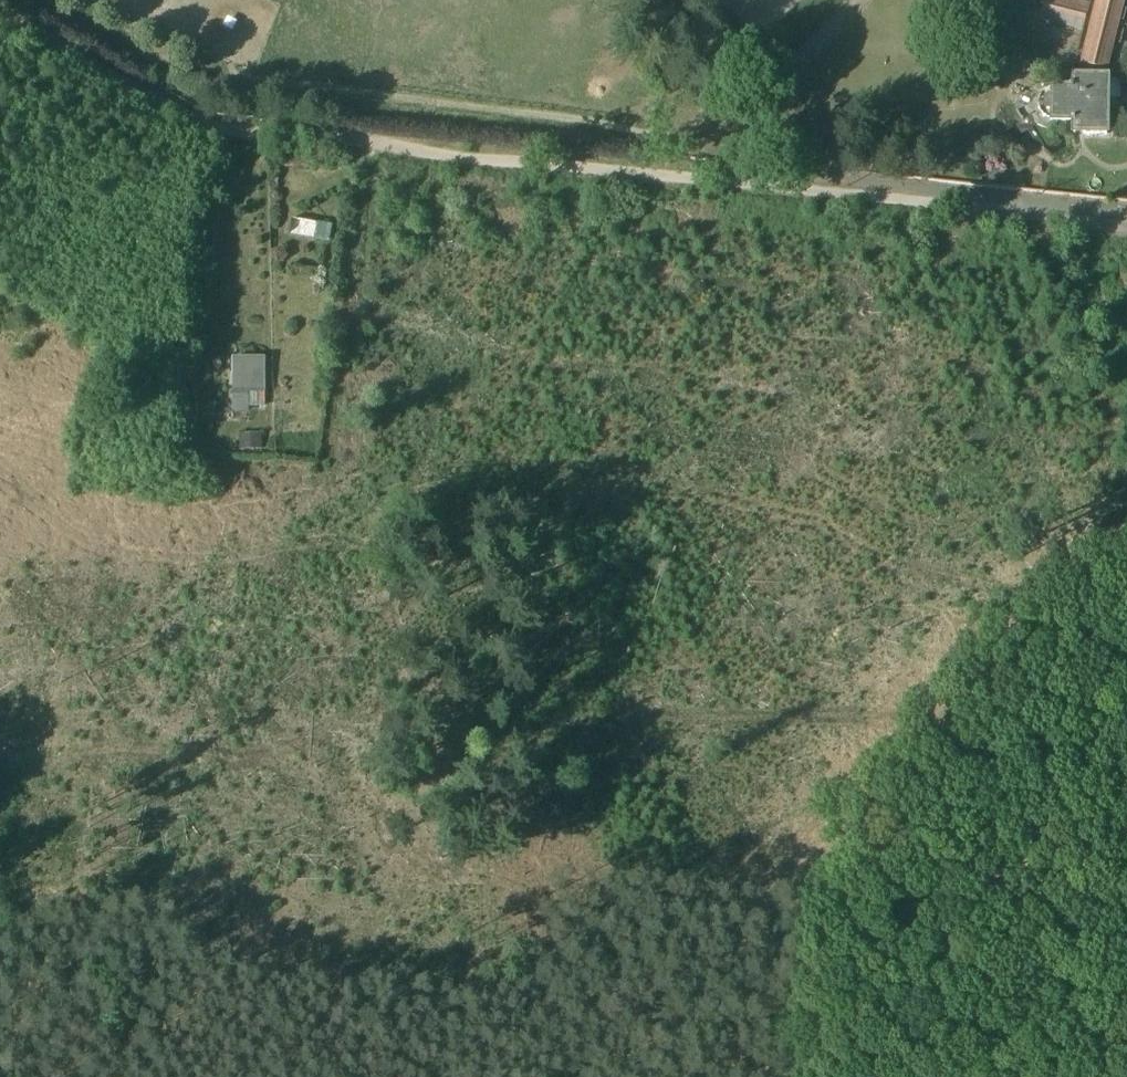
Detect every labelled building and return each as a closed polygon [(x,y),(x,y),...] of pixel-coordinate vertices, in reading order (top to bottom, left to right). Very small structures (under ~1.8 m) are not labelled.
[(1097,22),(1045,9),(1039,33),(1091,46),(1097,22)] [(1098,19),(1097,22),(1091,46),(1085,69),(1120,77),(1124,62),(1126,62),(1126,25),(1098,19)] [(1107,93),(1073,93),(1073,105),(1064,105),(1052,104),(1043,108),(1038,116),(1038,125),(1043,133),(1051,136),(1073,137),(1073,148),(1106,149),(1107,93)] [(1073,105),(1073,93),(1064,93),(1064,105),(1073,105)] [(294,222),(289,238),(331,250),(336,233),(294,222)] [(269,368),(231,368),(231,423),(269,423),(269,368)]
